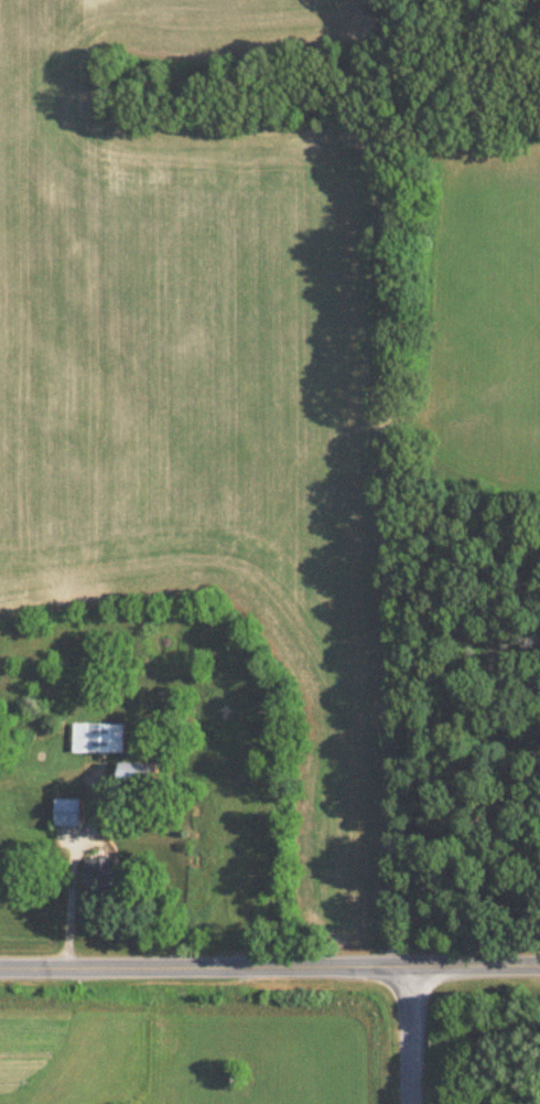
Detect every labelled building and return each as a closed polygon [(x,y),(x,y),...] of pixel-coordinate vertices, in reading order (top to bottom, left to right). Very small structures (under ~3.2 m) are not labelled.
[(74,753),(124,753),(124,725),(74,725),(74,753)] [(161,793),(161,765),(124,765),(124,793),(161,793)] [(82,801),(57,801),(57,827),(82,827),(82,801)] [(110,873),(110,860),(89,860),(89,897),(124,897),(124,873),(110,873)]
